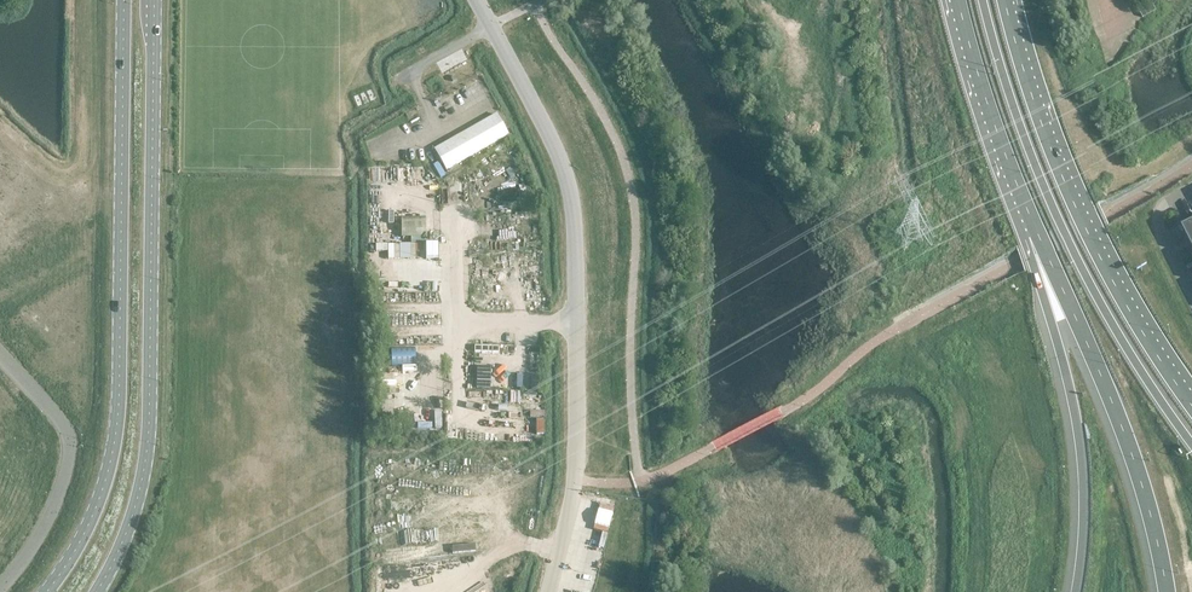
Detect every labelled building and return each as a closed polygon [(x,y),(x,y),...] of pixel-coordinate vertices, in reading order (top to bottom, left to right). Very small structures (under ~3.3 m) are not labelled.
[(1182,230),(1191,250),(1191,225),(1182,230)]
